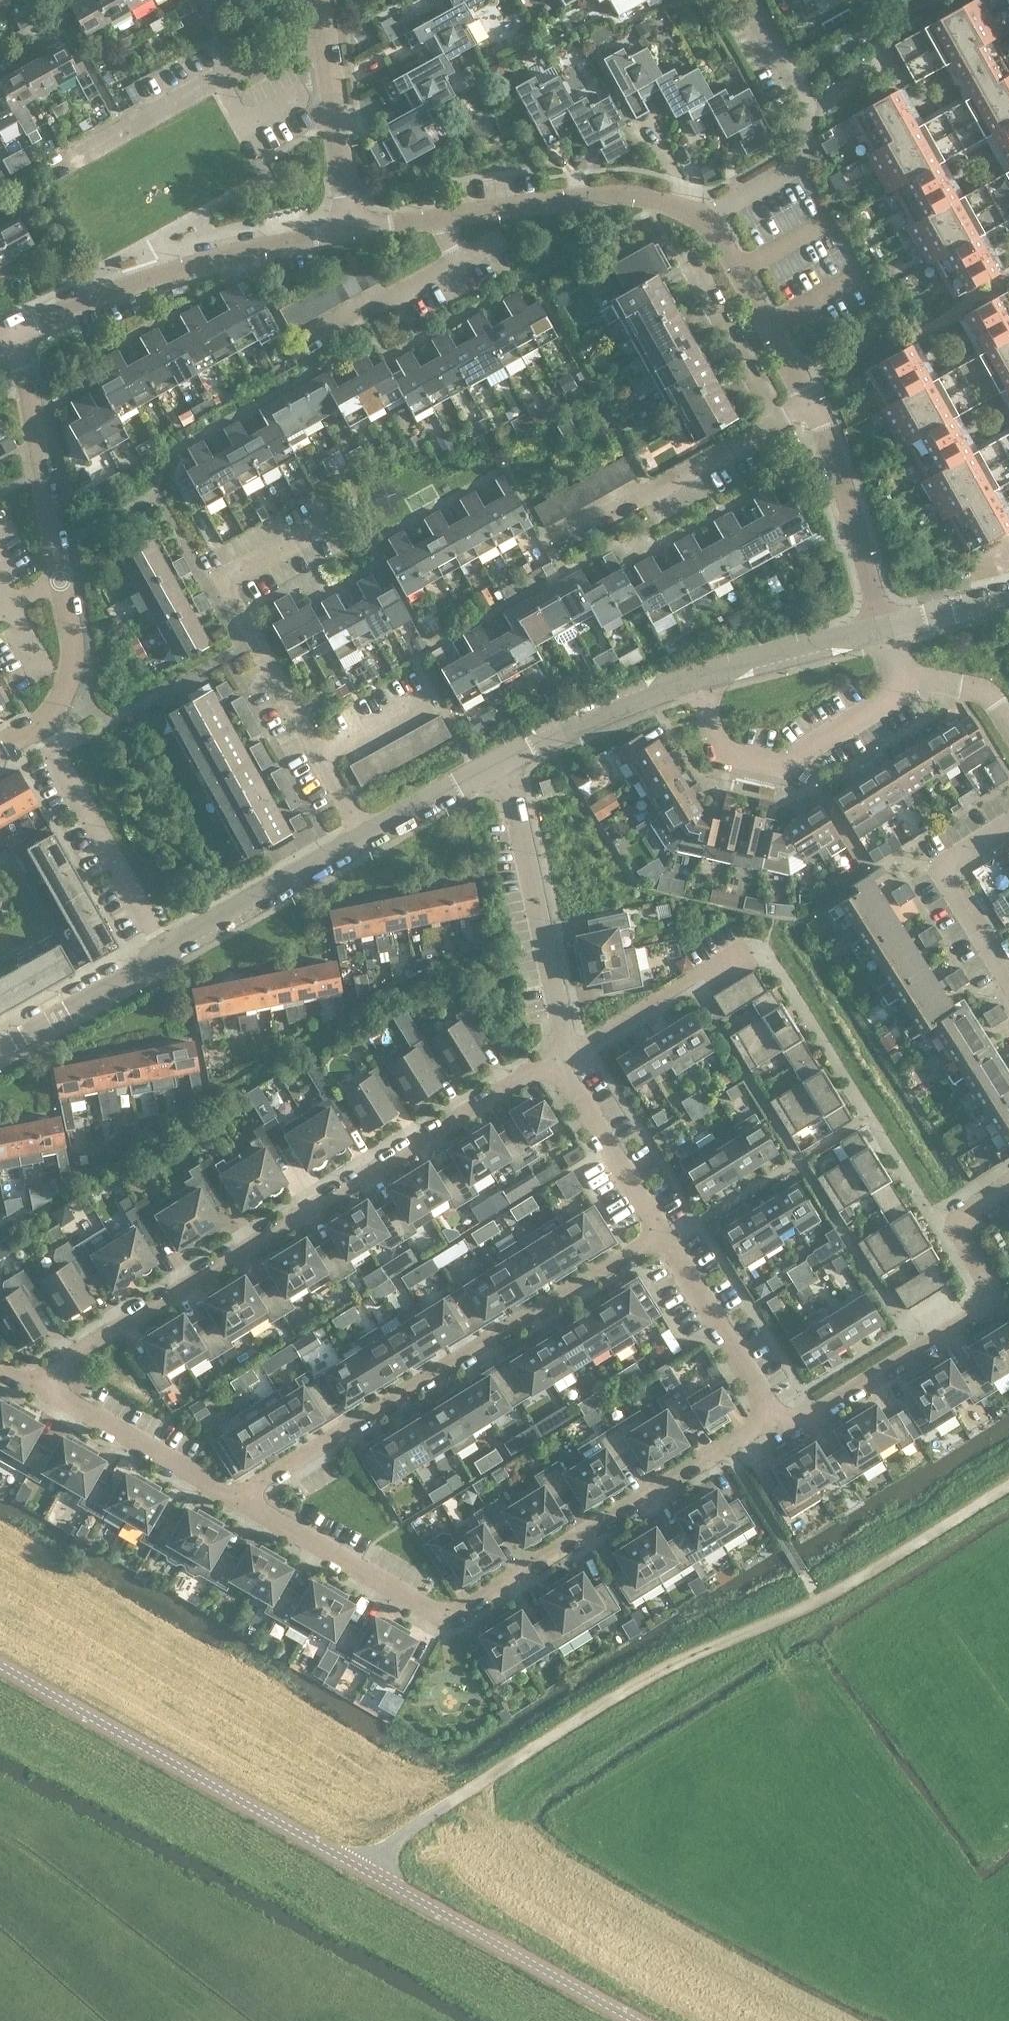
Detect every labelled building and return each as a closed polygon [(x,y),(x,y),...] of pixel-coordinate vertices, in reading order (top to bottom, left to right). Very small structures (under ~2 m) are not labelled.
[(108,22),(96,0),(82,0),(70,6),(86,34),(108,22)] [(129,10),(124,0),(96,0),(108,22),(129,10)] [(147,0),(124,0),(129,10),(147,0)] [(196,9),(191,0),(188,0),(179,5),(185,15),(196,9)] [(203,6),(209,17),(219,11),(213,0),(199,0),(203,6)] [(467,9),(483,0),(448,0),(452,7),(462,2),(467,9)] [(607,1),(608,1),(617,16),(646,0),(649,6),(660,0),(606,0),(607,1)] [(990,16),(981,0),(974,0),(938,20),(930,24),(928,20),(912,29),(914,33),(923,29),(933,48),(990,16)] [(1008,5),(1008,0),(985,0),(992,13),(1008,4),(1008,5)] [(473,21),(467,9),(462,2),(452,7),(432,18),(402,34),(410,48),(422,41),(432,58),(442,52),(446,60),(474,45),(465,29),(467,27),(466,25),(473,21)] [(20,30),(31,24),(25,13),(14,19),(20,30)] [(943,66),(959,57),(1000,34),(990,16),(933,48),(943,66)] [(153,33),(166,26),(162,17),(148,24),(153,33)] [(123,50),(136,42),(132,34),(118,41),(123,50)] [(953,84),(1005,55),(996,38),(1001,35),(1000,34),(959,57),(943,66),(944,66),(953,84)] [(98,94),(76,54),(69,58),(62,46),(40,58),(55,86),(74,76),(87,100),(98,94)] [(653,80),(660,76),(645,48),(629,56),(629,55),(626,56),(621,48),(601,59),(622,97),(623,97),(634,119),(648,111),(642,99),(658,90),(653,80)] [(94,66),(105,60),(99,50),(88,55),(94,66)] [(453,72),(446,60),(442,52),(432,58),(403,73),(404,74),(382,86),(390,99),(402,92),(411,109),(422,103),(426,111),(454,96),(445,80),(447,79),(445,77),(453,72)] [(1005,55),(953,84),(961,97),(963,101),(963,102),(1008,76),(1008,62),(1005,55)] [(34,98),(55,86),(40,58),(18,70),(34,98)] [(703,100),(711,96),(696,68),(680,77),(680,75),(677,77),(672,69),(660,76),(653,80),(658,90),(674,118),(686,111),(690,119),(687,121),(694,135),(716,123),(703,100)] [(34,98),(18,70),(0,80),(0,88),(26,134),(36,129),(22,104),(34,98)] [(564,107),(571,104),(557,76),(540,85),(540,83),(537,85),(533,77),(513,87),(534,125),(535,125),(546,147),(559,140),(553,127),(570,118),(564,107)] [(989,111),(1008,100),(1008,76),(963,102),(973,120),(989,111)] [(0,88),(0,130),(17,121),(25,135),(26,135),(26,134),(0,88)] [(756,121),(763,117),(747,88),(731,97),(730,96),(728,97),(723,89),(711,96),(703,100),(716,123),(725,138),(737,131),(741,140),(738,141),(745,155),(767,142),(761,130),(756,121)] [(912,106),(902,88),(897,91),(897,90),(887,96),(863,110),(850,116),(861,135),(912,106)] [(564,107),(570,118),(585,146),(597,139),(602,148),(599,149),(606,162),(629,150),(622,138),(617,129),(623,125),(608,96),(592,105),(591,104),(588,105),(584,97),(571,104),(564,107)] [(999,129),(1008,124),(1008,100),(989,111),(973,120),(983,138),(999,129)] [(56,118),(69,110),(64,102),(51,109),(56,118)] [(432,123),(426,111),(422,103),(411,109),(383,124),(390,137),(382,141),(380,138),(367,145),(379,168),(391,161),(401,156),(404,163),(433,147),(425,131),(426,130),(425,128),(432,123)] [(865,156),(907,133),(923,125),(920,120),(912,106),(861,135),(871,152),(865,156)] [(486,113),(470,122),(480,141),(496,133),(486,113)] [(1008,148),(1008,124),(999,129),(983,138),(984,139),(987,142),(994,156),(1008,148)] [(875,175),(917,151),(933,143),(923,125),(907,133),(865,156),(875,175)] [(886,193),(927,169),(943,161),(933,143),(917,151),(875,175),(886,193)] [(994,156),(1002,169),(1003,174),(1004,174),(1008,171),(1008,148),(994,156)] [(9,155),(17,169),(29,163),(21,149),(9,155)] [(9,174),(17,169),(9,155),(1,160),(9,174)] [(901,207),(937,187),(953,179),(945,165),(943,161),(927,169),(886,193),(892,190),(901,207)] [(704,180),(716,174),(712,165),(700,171),(704,180)] [(906,229),(947,206),(963,197),(963,196),(960,193),(953,179),(937,187),(901,207),(911,225),(905,228),(906,229)] [(12,192),(6,181),(0,185),(0,196),(1,198),(12,192)] [(916,247),(957,224),(973,215),(963,197),(947,206),(906,229),(916,247)] [(926,265),(967,242),(983,233),(973,215),(957,224),(916,247),(926,265)] [(11,259),(33,247),(18,219),(0,229),(0,239),(11,259)] [(942,280),(978,260),(993,251),(983,233),(967,242),(926,265),(926,266),(932,263),(942,280)] [(11,259),(0,239),(0,266),(11,259)] [(660,283),(656,275),(670,267),(657,243),(615,267),(628,290),(609,301),(619,319),(669,292),(663,281),(660,283)] [(989,279),(999,273),(998,272),(1004,269),(993,251),(978,260),(942,280),(952,298),(988,279),(989,279)] [(370,286),(380,281),(369,260),(359,265),(370,286)] [(361,291),(370,286),(359,265),(349,271),(361,291)] [(608,278),(603,269),(587,278),(592,287),(608,278)] [(351,297),(361,291),(349,271),(339,276),(351,297)] [(340,303),(351,297),(339,276),(329,282),(340,303)] [(331,308),(340,303),(329,282),(319,287),(331,308)] [(257,339),(276,329),(257,295),(246,301),(237,284),(228,289),(257,339)] [(320,314),(331,308),(319,287),(309,293),(320,314)] [(236,351),(257,339),(228,289),(219,294),(228,311),(217,317),(236,351)] [(1008,314),(1008,293),(1008,291),(973,310),(962,316),(957,320),(967,338),(1008,314)] [(538,346),(555,337),(537,303),(526,309),(517,292),(509,296),(538,346)] [(629,337),(676,311),(672,304),(675,302),(669,292),(619,319),(629,337)] [(311,319),(320,314),(309,293),(299,298),(311,319)] [(519,356),(538,346),(509,296),(502,301),(511,318),(501,323),(519,356)] [(301,324),(311,319),(299,298),(289,304),(301,324)] [(290,330),(301,324),(289,304),(279,309),(290,330)] [(236,351),(217,317),(206,323),(197,306),(188,311),(216,362),(236,351)] [(196,373),(216,362),(188,311),(179,316),(188,333),(177,339),(196,373)] [(683,317),(680,318),(676,311),(629,337),(639,355),(688,327),(683,317)] [(519,356),(501,323),(491,329),(482,312),(474,316),(502,366),(519,356)] [(993,347),(1008,338),(1008,314),(967,338),(975,352),(977,356),(993,347)] [(483,376),(502,366),(474,316),(466,320),(475,337),(465,343),(483,376)] [(691,339),(694,338),(688,327),(639,355),(649,373),(695,347),(691,339)] [(196,373),(177,339),(166,345),(158,328),(148,333),(175,384),(196,373)] [(483,376),(465,343),(455,349),(446,332),(438,336),(466,386),(483,376)] [(156,395),(175,384),(148,333),(139,338),(148,355),(137,361),(156,395)] [(448,396),(466,386),(438,336),(430,340),(439,357),(429,363),(448,396)] [(1003,365),(1008,362),(1008,338),(993,347),(977,356),(987,374),(1003,365)] [(926,360),(916,342),(911,345),(865,371),(875,389),(910,369),(926,360)] [(659,390),(708,363),(702,352),(699,354),(695,347),(649,373),(659,390)] [(156,395),(137,361),(126,367),(117,351),(108,355),(136,406),(156,395)] [(372,368),(363,352),(363,351),(356,356),(384,406),(402,396),(394,382),(383,362),(372,368)] [(448,396),(429,363),(419,368),(410,352),(402,356),(430,406),(448,396)] [(116,417),(136,406),(108,355),(99,360),(109,377),(97,383),(108,403),(127,437),(128,437),(116,417)] [(366,416),(384,406),(356,356),(348,360),(357,377),(347,383),(366,416)] [(413,415),(430,406),(402,356),(395,360),(404,377),(394,382),(402,396),(413,415)] [(885,407),(920,387),(936,378),(934,375),(926,360),(910,369),(875,389),(885,407)] [(1003,365),(987,374),(998,394),(1008,388),(1008,362),(1003,365)] [(669,408),(715,382),(711,375),(714,373),(708,363),(659,390),(669,408)] [(366,416),(347,383),(337,388),(328,371),(319,376),(337,409),(347,426),(366,416)] [(320,419),(337,409),(319,376),(302,386),(320,419)] [(889,428),(930,406),(946,397),(936,378),(920,387),(885,407),(879,410),(889,428)] [(722,388),(719,390),(715,382),(669,408),(679,426),(728,399),(722,388)] [(303,429),(320,419),(302,386),(284,396),(303,429)] [(1008,410),(1008,388),(998,394),(1008,410)] [(127,437),(108,403),(97,409),(88,393),(79,398),(108,448),(127,437)] [(308,438),(303,429),(284,396),(267,405),(290,448),(308,438)] [(900,448),(906,445),(957,416),(946,397),(930,406),(889,428),(900,448)] [(87,460),(108,448),(79,398),(70,403),(79,419),(68,426),(87,460)] [(728,399),(679,426),(689,445),(735,419),(731,411),(734,409),(728,399)] [(295,456),(290,448),(267,405),(259,410),(267,427),(257,432),(276,466),(295,456)] [(535,425),(528,412),(510,422),(518,435),(535,425)] [(916,462),(951,442),(967,433),(957,416),(906,445),(916,462)] [(564,441),(577,433),(569,418),(555,426),(564,441)] [(5,453),(16,447),(10,437),(0,419),(0,443),(5,453)] [(276,466),(257,432),(247,438),(238,421),(230,425),(259,476),(276,466)] [(240,486),(259,476),(230,425),(223,430),(232,446),(222,452),(240,486)] [(666,432),(647,444),(656,457),(675,445),(666,432)] [(925,479),(960,460),(976,451),(967,433),(951,442),(916,462),(925,479)] [(240,486),(222,452),(211,458),(202,441),(195,445),(223,496),(240,486)] [(204,506),(223,496),(195,445),(187,449),(196,466),(186,472),(175,478),(188,501),(198,495),(204,506)] [(340,456),(345,464),(364,454),(359,446),(340,456)] [(345,464),(340,456),(338,451),(320,460),(323,466),(328,474),(334,470),(345,464)] [(930,502),(971,479),(987,470),(976,451),(960,460),(925,479),(919,483),(930,502)] [(625,483),(634,478),(635,478),(623,457),(613,462),(625,483)] [(615,489),(625,483),(613,462),(603,468),(615,489)] [(309,484),(328,474),(323,466),(305,476),(309,484)] [(605,495),(615,489),(603,468),(593,473),(605,495)] [(941,520),(946,517),(998,489),(987,470),(971,479),(930,502),(941,520)] [(595,500),(605,495),(593,473),(583,479),(595,500)] [(531,527),(521,508),(503,476),(495,481),(504,497),(494,502),(513,537),(531,527)] [(300,478),(288,484),(294,496),(307,489),(300,478)] [(585,506),(595,500),(583,479),(573,484),(585,506)] [(575,511),(585,506),(573,484),(563,490),(573,508),(575,511)] [(992,516),(1008,508),(998,489),(946,517),(956,535),(992,515),(992,516)] [(575,511),(573,508),(563,490),(553,495),(560,508),(565,517),(575,511)] [(792,501),(780,508),(771,491),(762,496),(769,508),(790,546),(811,535),(792,501)] [(494,502),(484,508),(475,492),(467,496),(474,508),(495,546),(513,537),(494,502)] [(565,517),(560,508),(553,495),(543,501),(547,508),(555,522),(565,517)] [(495,546),(474,508),(467,496),(459,500),(468,517),(458,522),(477,556),(495,546)] [(790,546),(769,508),(762,496),(753,501),(762,517),(751,523),(770,557),(790,546)] [(278,507),(286,503),(284,498),(278,497),(273,499),(278,507)] [(555,522),(547,508),(543,501),(533,507),(545,528),(555,522)] [(263,506),(255,511),(261,521),(269,517),(263,506)] [(1008,508),(992,516),(992,515),(956,535),(966,553),(1008,530),(1008,509),(1008,508)] [(477,556),(458,522),(448,528),(439,511),(431,516),(459,566),(477,556)] [(770,557),(751,523),(740,529),(731,513),(722,518),(751,568),(770,557)] [(441,576),(459,566),(431,516),(423,520),(432,537),(422,542),(441,576)] [(730,580),(751,568),(722,518),(713,523),(722,539),(711,545),(730,580)] [(159,541),(170,535),(166,527),(155,534),(159,541)] [(441,576),(422,542),(412,548),(403,531),(395,535),(423,586),(441,576)] [(405,596),(423,586),(395,535),(387,540),(397,556),(386,562),(405,596)] [(730,580),(711,545),(700,551),(691,535),(682,540),(710,591),(730,580)] [(127,574),(159,556),(149,537),(116,555),(127,574)] [(691,602),(710,591),(682,540),(673,545),(682,561),(671,567),(691,602)] [(632,589),(622,572),(612,553),(603,558),(611,575),(600,581),(620,615),(639,604),(650,624),(651,624),(632,589)] [(137,592),(169,574),(159,556),(127,574),(137,592)] [(175,570),(186,564),(182,556),(171,563),(175,570)] [(691,602),(671,567),(661,573),(651,557),(642,562),(671,613),(691,602)] [(651,624),(671,613),(642,562),(633,567),(643,584),(632,589),(651,624)] [(186,564),(175,570),(179,577),(190,571),(186,564)] [(620,615),(600,581),(589,587),(580,570),(570,576),(592,614),(599,626),(620,615)] [(146,609),(179,591),(169,574),(137,592),(146,609)] [(410,619),(391,585),(380,591),(371,574),(364,579),(392,629),(410,619)] [(573,625),(592,614),(570,576),(551,587),(573,625)] [(374,639),(392,629),(364,579),(356,583),(365,600),(355,606),(374,639)] [(577,633),(573,625),(551,587),(531,598),(553,636),(557,644),(563,645),(575,638),(577,633)] [(156,627),(189,609),(179,591),(146,609),(156,627)] [(195,606),(206,599),(202,592),(191,598),(195,606)] [(339,659),(320,625),(309,605),(298,611),(288,594),(281,599),(309,649),(327,639),(338,659),(339,659)] [(374,639),(355,606),(345,611),(336,594),(328,599),(356,649),(374,639)] [(533,647),(553,636),(531,598),(511,609),(533,647)] [(206,599),(195,606),(199,613),(210,607),(206,599)] [(290,660),(309,649),(281,599),(273,603),(279,612),(268,619),(290,660)] [(339,659),(356,649),(328,599),(320,603),(329,620),(320,625),(339,659)] [(166,645),(199,627),(189,609),(156,627),(166,645)] [(540,660),(533,647),(511,609),(502,614),(512,630),(501,637),(520,671),(540,660)] [(520,671),(501,637),(490,643),(480,626),(471,631),(500,683),(520,671)] [(176,663),(209,645),(199,627),(166,645),(176,663)] [(215,642),(226,635),(222,628),(211,634),(215,642)] [(480,694),(500,683),(471,631),(463,636),(472,653),(460,659),(480,694)] [(419,635),(411,639),(417,650),(425,646),(419,635)] [(480,694),(460,659),(449,665),(440,649),(431,653),(460,705),(480,694)] [(221,699),(232,693),(225,681),(215,687),(221,699)] [(171,731),(214,708),(206,693),(211,690),(207,683),(185,695),(189,702),(163,716),(171,731)] [(237,714),(247,708),(241,696),(231,702),(237,714)] [(222,722),(216,710),(214,708),(171,731),(179,745),(222,722)] [(245,728),(255,722),(247,708),(237,714),(245,728)] [(441,742),(451,737),(439,716),(430,721),(432,725),(441,742)] [(993,755),(986,745),(968,716),(957,723),(955,720),(937,731),(957,763),(963,773),(993,755)] [(441,742),(432,725),(430,721),(420,726),(431,747),(441,742)] [(187,760),(230,736),(222,722),(179,745),(187,760)] [(255,722),(245,728),(250,739),(261,733),(255,722)] [(421,753),(431,747),(420,726),(410,732),(421,753)] [(957,763),(937,731),(923,740),(917,731),(910,735),(916,744),(920,742),(940,774),(943,772),(957,763)] [(411,758),(421,753),(410,732),(400,738),(411,758)] [(668,757),(666,754),(656,739),(647,745),(640,734),(617,748),(634,774),(624,780),(629,787),(638,781),(636,777),(668,757)] [(238,750),(236,746),(230,736),(187,760),(195,774),(238,750)] [(401,764),(411,758),(400,738),(390,743),(401,764)] [(255,759),(265,754),(259,742),(249,748),(255,759)] [(949,781),(943,772),(940,774),(920,742),(916,744),(902,753),(922,785),(936,776),(942,785),(949,781)] [(391,769),(401,764),(390,743),(380,749),(391,769)] [(679,755),(677,752),(675,748),(666,754),(668,757),(636,777),(638,781),(647,795),(679,775),(670,761),(679,755)] [(381,775),(391,769),(380,749),(370,754),(381,775)] [(203,788),(246,764),(238,750),(195,774),(203,788)] [(922,785),(902,753),(889,762),(883,753),(876,757),(882,767),(885,764),(905,796),(909,793),(922,785)] [(265,754),(255,759),(261,770),(271,764),(265,754)] [(372,780),(381,775),(370,754),(360,760),(372,780)] [(360,786),(372,780),(360,760),(349,766),(360,786)] [(210,802),(253,779),(246,764),(203,788),(210,802)] [(909,793),(905,796),(885,764),(882,767),(868,775),(888,806),(902,798),(908,807),(914,803),(909,793)] [(583,795),(597,789),(587,765),(573,771),(583,795)] [(276,785),(286,779),(280,768),(270,774),(276,785)] [(19,770),(1,780),(21,815),(38,805),(19,770)] [(990,789),(1007,779),(1002,771),(985,782),(990,789)] [(689,792),(687,789),(679,775),(647,795),(655,809),(646,814),(651,821),(660,816),(658,812),(689,792)] [(888,806),(868,775),(854,784),(848,775),(841,779),(847,788),(851,786),(871,817),(874,815),(888,806)] [(218,817),(261,793),(253,779),(210,802),(218,817)] [(284,799),(294,793),(286,779),(276,785),(284,799)] [(542,795),(551,793),(553,792),(549,779),(538,783),(542,795)] [(4,824),(21,815),(1,780),(0,781),(0,817),(4,824)] [(701,790),(699,786),(696,783),(687,789),(689,792),(658,812),(660,816),(651,821),(650,822),(666,849),(673,853),(676,849),(685,833),(679,824),(698,812),(701,811),(692,796),(701,790)] [(847,788),(833,798),(852,829),(858,839),(880,824),(874,815),(871,817),(851,786),(847,788)] [(961,797),(957,800),(962,808),(966,805),(978,797),(974,789),(961,797)] [(226,831),(269,807),(261,793),(218,817),(226,831)] [(294,793),(284,799),(290,810),(300,804),(294,793)] [(598,822),(599,822),(609,815),(600,801),(589,807),(598,822)] [(844,847),(839,838),(819,805),(804,815),(798,806),(791,810),(797,819),(801,817),(821,849),(824,847),(830,856),(844,847)] [(234,845),(277,821),(269,807),(226,831),(234,845)] [(732,861),(743,814),(722,809),(719,820),(721,820),(715,846),(706,844),(703,855),(732,861)] [(719,820),(716,819),(700,816),(698,812),(679,824),(685,833),(676,849),(703,855),(706,844),(715,846),(721,820),(719,820)] [(295,831),(305,825),(299,814),(289,819),(295,831)] [(760,829),(761,830),(764,818),(743,814),(732,861),(752,866),(761,868),(763,857),(754,855),(760,829)] [(830,856),(824,847),(821,849),(801,817),(797,819),(782,828),(784,831),(796,850),(802,860),(817,851),(823,860),(830,856)] [(28,818),(20,823),(24,830),(32,825),(28,818)] [(277,821),(234,845),(242,860),(269,845),(273,851),(294,839),(291,833),(290,832),(285,835),(277,821)] [(32,825),(24,830),(28,837),(36,832),(32,825)] [(780,834),(761,830),(760,829),(754,855),(763,857),(761,868),(789,874),(787,856),(796,850),(784,831),(780,834)] [(26,848),(48,886),(75,870),(54,832),(26,848)] [(874,862),(881,858),(876,851),(869,855),(874,862)] [(659,858),(646,867),(654,877),(666,868),(659,858)] [(867,884),(885,873),(881,867),(850,887),(854,894),(827,911),(832,920),(843,914),(851,926),(881,906),(867,884)] [(842,883),(851,877),(846,869),(837,875),(842,883)] [(48,886),(69,924),(97,908),(75,870),(48,886)] [(660,877),(659,888),(678,888),(679,877),(660,877)] [(894,899),(909,889),(905,883),(890,893),(894,899)] [(453,917),(478,912),(472,884),(448,888),(453,917)] [(430,922),(439,920),(453,917),(448,888),(424,893),(430,922)] [(909,889),(894,899),(898,906),(914,896),(909,889)] [(735,907),(738,895),(713,890),(710,902),(735,907)] [(430,924),(430,922),(424,893),(401,898),(407,928),(430,924)] [(377,902),(383,933),(407,928),(401,898),(377,902)] [(360,937),(383,933),(377,902),(354,907),(360,937)] [(794,917),(793,917),(792,906),(775,904),(774,916),(794,917)] [(853,954),(895,928),(881,906),(851,926),(859,939),(848,946),(853,954)] [(335,942),(360,937),(354,907),(329,911),(335,942)] [(97,908),(69,924),(91,962),(118,946),(97,908)] [(581,960),(621,951),(616,930),(629,927),(626,914),(596,920),(599,932),(576,937),(577,941),(574,945),(576,954),(580,957),(581,960)] [(479,918),(470,920),(473,935),(482,933),(479,918)] [(440,925),(431,927),(434,942),(443,941),(440,925)] [(921,941),(936,932),(932,925),(917,935),(921,941)] [(434,942),(431,927),(422,929),(425,944),(433,943),(434,942)] [(878,969),(909,949),(895,928),(853,954),(859,963),(870,956),(878,969)] [(936,932),(921,941),(925,949),(941,939),(936,932)] [(393,935),(384,937),(387,952),(396,950),(393,935)] [(384,937),(375,939),(378,953),(379,953),(380,961),(388,959),(387,952),(384,937)] [(59,943),(21,965),(36,993),(75,971),(59,943)] [(425,944),(422,945),(426,962),(436,960),(433,943),(425,944)] [(339,962),(347,960),(344,945),(336,946),(339,962)] [(611,992),(641,985),(633,949),(621,951),(581,960),(582,964),(579,968),(581,977),(585,980),(586,984),(608,979),(611,992)] [(881,997),(922,971),(909,949),(878,969),(886,982),(875,988),(881,997)] [(388,952),(390,963),(397,961),(395,951),(388,952)] [(316,997),(340,992),(335,962),(310,967),(316,997)] [(36,993),(21,965),(0,977),(0,1014),(36,993)] [(293,1002),(316,997),(310,967),(287,971),(293,1002)] [(947,984),(963,974),(959,968),(943,978),(947,984)] [(269,1006),(293,1002),(287,971),(263,976),(269,1006)] [(756,998),(766,991),(753,971),(743,977),(756,998)] [(905,1012),(936,992),(922,971),(881,997),(886,1006),(897,999),(905,1012)] [(369,990),(366,974),(353,977),(358,998),(369,990)] [(963,974),(947,984),(952,991),(968,981),(963,974)] [(263,976),(240,980),(246,1011),(269,1006),(263,976)] [(746,1004),(751,1001),(756,998),(743,977),(733,983),(746,1004)] [(217,985),(222,1015),(246,1011),(240,980),(217,985)] [(735,1011),(746,1004),(733,983),(723,990),(735,1011)] [(208,1018),(222,1015),(217,985),(192,990),(198,1020),(197,1020),(201,1040),(211,1039),(208,1018)] [(739,1054),(790,1022),(780,1005),(769,989),(766,991),(756,998),(751,1001),(760,1017),(728,1037),(739,1054)] [(725,1017),(735,1011),(723,990),(712,996),(725,1017)] [(950,1014),(949,1013),(936,992),(905,1012),(913,1025),(902,1031),(908,1041),(919,1034),(918,1034),(950,1014)] [(341,996),(332,997),(335,1013),(344,1011),(341,996)] [(950,1014),(918,1034),(919,1034),(924,1042),(936,1035),(944,1047),(979,1025),(962,999),(952,1005),(955,1010),(949,1013),(950,1014)] [(293,1005),(296,1021),(305,1019),(302,1003),(293,1005)] [(986,1021),(1002,1011),(998,1004),(982,1014),(986,1021)] [(287,1022),(296,1021),(293,1005),(284,1007),(287,1022)] [(474,1041),(484,1035),(467,1008),(455,1015),(459,1022),(433,1037),(457,1076),(482,1060),(473,1045),(474,1041)] [(415,1049),(389,1064),(413,1103),(438,1087),(427,1069),(437,1062),(423,1039),(405,1009),(393,1016),(411,1046),(412,1045),(415,1049)] [(1002,1011),(986,1021),(990,1028),(1006,1018),(1002,1011)] [(255,1013),(247,1015),(250,1030),(258,1028),(255,1013)] [(690,1013),(670,1025),(693,1062),(713,1050),(690,1013)] [(247,1015),(237,1017),(240,1032),(242,1031),(243,1038),(249,1036),(248,1030),(250,1030),(247,1015)] [(791,1067),(810,1055),(790,1022),(739,1054),(749,1071),(781,1051),(791,1067)] [(670,1025),(652,1036),(670,1066),(675,1074),(693,1062),(670,1025)] [(946,1076),(992,1047),(979,1025),(944,1047),(952,1060),(941,1068),(946,1076)] [(651,1077),(670,1066),(652,1036),(633,1048),(651,1077)] [(168,1046),(174,1076),(188,1073),(192,1091),(202,1090),(199,1071),(198,1071),(192,1041),(168,1046)] [(168,1046),(146,1050),(153,1091),(176,1086),(174,1076),(168,1046)] [(971,1090),(1006,1068),(992,1047),(946,1076),(951,1085),(963,1077),(971,1090)] [(633,1088),(651,1077),(633,1048),(615,1059),(633,1088)] [(146,1050),(123,1055),(129,1085),(131,1095),(153,1091),(146,1050)] [(115,1088),(129,1085),(123,1055),(100,1059),(106,1089),(112,1118),(121,1116),(115,1088)] [(779,1119),(831,1087),(810,1055),(791,1067),(801,1082),(769,1102),(779,1119)] [(103,1120),(112,1118),(106,1089),(100,1059),(77,1064),(83,1094),(97,1091),(103,1120)] [(84,1099),(83,1094),(77,1064),(54,1068),(59,1098),(66,1132),(76,1130),(70,1102),(84,1099)] [(369,1130),(394,1115),(385,1099),(395,1093),(378,1066),(368,1072),(370,1077),(345,1092),(369,1130)] [(1008,1096),(1008,1074),(1006,1068),(971,1090),(979,1103),(967,1110),(973,1119),(1008,1096)] [(721,1086),(731,1080),(725,1070),(715,1076),(721,1086)] [(262,1084),(249,1089),(263,1122),(277,1116),(262,1084)] [(731,1101),(741,1095),(735,1085),(725,1092),(731,1101)] [(304,1117),(328,1156),(332,1153),(337,1154),(341,1153),(344,1150),(345,1145),(350,1142),(338,1122),(348,1116),(330,1087),(320,1093),(326,1104),(304,1117)] [(832,1132),(851,1121),(841,1104),(831,1087),(779,1119),(790,1136),(822,1116),(832,1132)] [(696,1106),(705,1100),(699,1090),(689,1096),(696,1106)] [(686,1112),(696,1106),(689,1096),(680,1102),(686,1112)] [(1008,1126),(1008,1096),(973,1119),(978,1127),(990,1120),(998,1133),(1008,1126)] [(554,1120),(542,1101),(533,1106),(529,1099),(508,1111),(513,1119),(502,1125),(510,1138),(526,1163),(538,1156),(531,1145),(550,1133),(545,1125),(554,1120)] [(696,1106),(702,1116),(711,1110),(705,1100),(696,1106)] [(692,1122),(702,1116),(696,1106),(686,1112),(692,1122)] [(657,1127),(667,1120),(660,1110),(650,1117),(657,1127)] [(734,1127),(739,1136),(757,1165),(776,1153),(753,1115),(734,1127)] [(59,1117),(35,1122),(41,1155),(56,1153),(61,1179),(71,1177),(65,1147),(64,1147),(59,1117)] [(323,1158),(328,1156),(304,1117),(282,1131),(274,1118),(264,1125),(276,1145),(280,1151),(291,1145),(306,1169),(311,1166),(315,1168),(319,1166),(323,1163),(323,1158)] [(35,1122),(12,1126),(20,1166),(42,1161),(41,1155),(35,1122)] [(526,1163),(510,1138),(500,1143),(488,1124),(485,1126),(480,1125),(472,1130),(471,1135),(468,1137),(489,1171),(508,1159),(515,1170),(526,1163)] [(266,1151),(276,1145),(264,1125),(254,1131),(262,1144),(239,1157),(263,1196),(267,1193),(272,1194),(276,1193),(279,1190),(280,1185),(285,1182),(266,1151)] [(0,1129),(0,1169),(20,1166),(12,1126),(0,1129)] [(666,1142),(676,1135),(670,1126),(660,1132),(666,1142)] [(998,1133),(1006,1145),(994,1153),(1000,1162),(1008,1157),(1008,1126),(998,1133)] [(826,1195),(878,1163),(867,1147),(858,1130),(838,1142),(848,1158),(816,1178),(826,1195)] [(738,1176),(757,1165),(739,1136),(720,1147),(738,1176)] [(469,1183),(489,1171),(468,1137),(465,1139),(460,1138),(452,1143),(451,1147),(447,1150),(459,1169),(449,1175),(465,1201),(476,1194),(469,1183)] [(738,1176),(720,1147),(715,1138),(696,1149),(702,1158),(720,1188),(738,1176)] [(720,1188),(702,1158),(696,1149),(678,1161),(701,1199),(720,1188)] [(568,1167),(579,1161),(574,1152),(563,1158),(568,1167)] [(259,1198),(263,1196),(239,1157),(218,1171),(210,1159),(200,1166),(212,1185),(222,1179),(241,1209),(246,1206),(250,1208),(255,1206),(258,1203),(259,1198)] [(465,1201),(449,1175),(439,1181),(427,1162),(424,1164),(419,1163),(411,1168),(410,1173),(406,1175),(428,1209),(447,1197),(454,1208),(465,1201)] [(878,1208),(898,1196),(888,1181),(878,1163),(826,1195),(844,1224),(848,1222),(851,1219),(852,1216),(852,1213),(851,1209),(848,1205),(869,1192),(878,1208)] [(216,1191),(212,1185),(200,1166),(190,1172),(193,1177),(183,1183),(187,1190),(175,1197),(199,1236),(203,1233),(207,1234),(212,1233),(215,1230),(216,1225),(221,1222),(205,1197),(216,1191)] [(568,1191),(579,1184),(571,1172),(560,1179),(568,1191)] [(408,1221),(428,1209),(406,1175),(403,1177),(398,1176),(390,1181),(389,1186),(386,1188),(398,1207),(387,1213),(404,1239),(415,1232),(408,1221)] [(779,1182),(771,1187),(776,1195),(777,1195),(795,1224),(794,1224),(799,1232),(802,1230),(818,1220),(817,1217),(796,1183),(784,1190),(779,1182)] [(40,1185),(30,1193),(33,1207),(33,1209),(50,1199),(50,1197),(50,1196),(49,1194),(47,1184),(40,1185)] [(510,1204),(518,1199),(513,1191),(505,1196),(510,1204)] [(794,1224),(795,1224),(777,1195),(776,1195),(758,1206),(776,1235),(794,1224)] [(199,1236),(175,1197),(153,1211),(143,1196),(133,1202),(151,1231),(161,1225),(176,1249),(181,1246),(186,1248),(190,1246),(193,1243),(194,1238),(199,1236)] [(520,1203),(527,1214),(537,1207),(530,1196),(520,1203)] [(867,1260),(919,1230),(898,1196),(878,1208),(888,1224),(856,1243),(867,1260)] [(404,1239),(387,1213),(377,1219),(365,1200),(363,1202),(358,1201),(350,1206),(349,1211),(345,1213),(366,1247),(386,1235),(392,1246),(404,1239)] [(141,1238),(151,1231),(133,1202),(123,1209),(132,1224),(110,1238),(134,1276),(138,1273),(143,1274),(147,1273),(150,1270),(151,1265),(156,1262),(141,1238)] [(516,1221),(527,1214),(520,1203),(509,1210),(516,1221)] [(758,1206),(747,1213),(742,1205),(735,1210),(763,1255),(782,1244),(776,1235),(758,1206)] [(592,1257),(615,1243),(593,1206),(560,1227),(580,1259),(590,1253),(592,1257)] [(744,1267),(763,1255),(735,1210),(727,1215),(732,1222),(720,1229),(744,1267)] [(347,1259),(366,1247),(345,1213),(342,1215),(337,1214),(329,1219),(328,1223),(325,1226),(336,1245),(326,1251),(342,1277),(354,1270),(347,1259)] [(555,1218),(537,1229),(565,1274),(573,1269),(570,1265),(580,1259),(560,1227),(555,1218)] [(481,1227),(488,1238),(499,1231),(492,1220),(481,1227)] [(81,1240),(71,1246),(89,1275),(99,1269),(112,1289),(117,1286),(121,1288),(126,1286),(129,1283),(130,1278),(134,1276),(110,1238),(103,1226),(81,1240)] [(477,1245),(488,1238),(481,1227),(470,1234),(477,1245)] [(556,1280),(565,1274),(537,1229),(517,1242),(542,1282),(553,1275),(556,1280)] [(830,1241),(813,1251),(820,1261),(827,1257),(837,1251),(844,1246),(834,1229),(825,1234),(830,1241)] [(919,1274),(925,1271),(935,1264),(939,1262),(929,1246),(919,1230),(867,1260),(877,1277),(909,1258),(919,1274)] [(342,1277),(326,1251),(316,1257),(304,1238),(301,1240),(297,1239),(289,1244),(287,1249),(284,1251),(305,1285),(324,1273),(331,1284),(342,1277)] [(11,1251),(4,1240),(4,1239),(0,1242),(0,1258),(11,1251)] [(532,1289),(542,1282),(517,1242),(497,1254),(502,1262),(525,1299),(534,1293),(532,1289)] [(79,1281),(89,1275),(71,1246),(61,1253),(68,1264),(42,1280),(66,1318),(91,1302),(79,1281)] [(286,1297),(305,1285),(284,1251),(281,1253),(276,1252),(268,1257),(267,1261),(263,1264),(275,1283),(265,1289),(281,1315),(292,1308),(286,1297)] [(437,1264),(448,1257),(444,1252),(434,1259),(437,1264)] [(411,1264),(417,1261),(413,1254),(407,1258),(411,1264)] [(836,1272),(846,1266),(840,1256),(830,1262),(836,1272)] [(801,1276),(811,1271),(804,1261),(795,1266),(801,1276)] [(517,1304),(525,1299),(502,1262),(485,1273),(505,1306),(514,1299),(517,1304)] [(938,1291),(947,1285),(948,1285),(935,1264),(925,1271),(938,1291)] [(791,1282),(801,1276),(795,1266),(785,1273),(791,1282)] [(0,1300),(0,1318),(18,1347),(44,1332),(30,1309),(31,1302),(40,1296),(23,1269),(3,1282),(2,1286),(7,1295),(0,1300)] [(801,1276),(807,1286),(817,1280),(811,1271),(801,1276)] [(927,1297),(938,1291),(925,1271),(919,1274),(914,1277),(927,1297)] [(406,1289),(419,1281),(413,1272),(401,1280),(406,1289)] [(495,1312),(505,1306),(485,1273),(452,1293),(475,1330),(497,1316),(495,1312)] [(281,1315),(265,1289),(255,1295),(243,1276),(240,1278),(235,1277),(227,1282),(226,1287),(223,1289),(244,1323),(263,1311),(270,1322),(281,1315)] [(798,1292),(807,1286),(801,1276),(791,1282),(798,1292)] [(917,1304),(927,1297),(914,1277),(904,1283),(917,1304)] [(629,1333),(660,1314),(637,1278),(614,1292),(617,1296),(609,1301),(629,1333)] [(384,1297),(396,1290),(389,1279),(377,1286),(384,1297)] [(762,1297),(772,1291),(766,1281),(756,1287),(762,1297)] [(907,1310),(917,1304),(904,1283),(894,1289),(907,1310)] [(374,1303),(384,1297),(377,1286),(367,1292),(374,1303)] [(224,1335),(244,1323),(223,1289),(220,1291),(215,1290),(207,1295),(206,1299),(202,1301),(214,1320),(204,1327),(220,1353),(231,1346),(224,1335)] [(453,1343),(475,1330),(452,1293),(422,1312),(442,1344),(450,1339),(453,1343)] [(845,1305),(863,1335),(882,1323),(864,1294),(845,1305)] [(771,1312),(781,1306),(775,1296),(765,1302),(771,1312)] [(634,1341),(629,1333),(609,1301),(597,1308),(595,1304),(586,1310),(608,1346),(613,1354),(634,1341)] [(442,1344),(422,1312),(417,1304),(396,1317),(401,1325),(424,1361),(433,1355),(431,1351),(442,1344)] [(845,1346),(863,1335),(845,1305),(827,1317),(845,1346)] [(341,1313),(348,1325),(360,1317),(353,1306),(341,1313)] [(845,1346),(827,1317),(822,1309),(802,1320),(807,1329),(825,1358),(831,1367),(840,1362),(834,1352),(845,1346)] [(589,1358),(608,1346),(586,1310),(577,1315),(580,1319),(569,1325),(589,1358)] [(338,1331),(348,1325),(341,1313),(331,1320),(338,1331)] [(220,1353),(204,1327),(194,1333),(182,1314),(179,1316),(173,1315),(166,1320),(165,1325),(162,1327),(183,1361),(202,1349),(208,1360),(220,1353)] [(1008,1368),(1008,1322),(999,1328),(996,1324),(986,1330),(1008,1368)] [(416,1366),(424,1361),(401,1325),(383,1336),(403,1369),(413,1362),(416,1366)] [(570,1370),(589,1358),(569,1325),(558,1332),(556,1328),(547,1333),(570,1370)] [(163,1373),(183,1361),(162,1327),(158,1329),(153,1328),(146,1332),(144,1337),(141,1339),(153,1358),(142,1365),(158,1391),(170,1384),(163,1373)] [(317,1341),(328,1335),(323,1327),(313,1333),(317,1341)] [(383,1336),(378,1328),(357,1340),(362,1349),(385,1385),(394,1379),(392,1375),(403,1369),(383,1336)] [(807,1369),(825,1358),(807,1329),(789,1340),(807,1369)] [(1008,1369),(1008,1368),(986,1330),(975,1337),(978,1341),(968,1347),(978,1364),(968,1370),(984,1396),(995,1389),(990,1380),(1008,1369)] [(576,1381),(570,1370),(547,1333),(539,1339),(541,1343),(531,1349),(551,1381),(558,1392),(576,1381)] [(377,1390),(385,1385),(362,1349),(345,1360),(365,1392),(375,1386),(377,1390)] [(519,1401),(551,1381),(531,1349),(522,1355),(519,1351),(497,1365),(519,1401)] [(355,1398),(365,1392),(345,1360),(313,1379),(335,1416),(358,1402),(355,1398)] [(984,1396),(968,1370),(958,1376),(947,1360),(938,1366),(935,1362),(925,1368),(949,1406),(968,1394),(973,1403),(984,1396)] [(624,1370),(631,1381),(641,1375),(634,1364),(624,1370)] [(487,1421),(519,1401),(497,1365),(475,1378),(477,1383),(467,1389),(487,1421)] [(666,1365),(654,1373),(668,1394),(669,1394),(684,1419),(691,1431),(702,1425),(707,1432),(727,1419),(723,1412),(731,1407),(719,1387),(711,1393),(706,1385),(687,1398),(666,1365)] [(954,1415),(949,1406),(925,1368),(914,1375),(917,1379),(907,1385),(917,1402),(906,1408),(922,1434),(954,1415)] [(240,1376),(247,1387),(258,1380),(251,1369),(240,1376)] [(619,1388),(631,1381),(624,1370),(612,1377),(619,1388)] [(236,1393),(247,1387),(240,1376),(229,1382),(236,1393)] [(313,1430),(335,1416),(313,1379),(280,1399),(301,1432),(310,1426),(313,1430)] [(469,1432),(487,1421),(467,1389),(458,1395),(455,1391),(447,1396),(469,1432)] [(588,1398),(595,1409),(605,1403),(598,1391),(588,1398)] [(674,1425),(684,1419),(669,1394),(668,1394),(657,1401),(664,1412),(646,1423),(639,1412),(666,1457),(669,1455),(674,1456),(682,1451),(683,1446),(686,1444),(674,1425)] [(172,1413),(183,1406),(176,1395),(165,1403),(172,1413)] [(474,1440),(469,1432),(447,1396),(438,1401),(440,1405),(429,1412),(449,1445),(454,1453),(474,1440)] [(583,1416),(595,1409),(588,1398),(576,1405),(583,1416)] [(291,1438),(301,1432),(280,1399),(262,1410),(285,1447),(293,1442),(291,1438)] [(23,1409),(12,1403),(10,1407),(0,1401),(0,1449),(23,1409)] [(197,1420),(207,1413),(199,1401),(189,1407),(197,1420)] [(285,1447),(262,1410),(258,1402),(237,1415),(242,1423),(262,1456),(274,1448),(276,1453),(285,1447)] [(851,1414),(874,1452),(894,1440),(899,1448),(911,1441),(895,1415),(885,1422),(874,1405),(864,1411),(862,1407),(851,1414)] [(33,1415),(23,1409),(0,1449),(0,1459),(27,1474),(42,1448),(31,1442),(41,1425),(31,1419),(33,1415)] [(430,1456),(449,1445),(429,1412),(419,1419),(416,1415),(408,1420),(430,1456)] [(663,1459),(666,1457),(639,1412),(608,1431),(623,1457),(633,1451),(645,1470),(649,1468),(654,1468),(661,1464),(663,1459)] [(879,1461),(874,1452),(851,1414),(841,1420),(843,1424),(833,1430),(844,1447),(834,1453),(850,1479),(879,1461)] [(412,1468),(430,1456),(408,1420),(399,1425),(402,1429),(392,1435),(412,1468)] [(254,1461),(262,1456),(242,1423),(211,1443),(234,1479),(257,1465),(254,1461)] [(543,1424),(537,1428),(541,1436),(550,1430),(551,1430),(548,1426),(543,1424)] [(568,1435),(576,1431),(572,1424),(565,1429),(568,1435)] [(608,1431),(577,1450),(584,1461),(604,1495),(607,1493),(613,1494),(620,1489),(621,1484),(625,1482),(613,1463),(623,1457),(608,1431)] [(379,1488),(412,1468),(392,1435),(382,1441),(379,1437),(356,1452),(379,1488)] [(63,1484),(85,1445),(75,1439),(73,1443),(62,1437),(52,1454),(42,1448),(27,1474),(38,1481),(43,1472),(63,1484)] [(511,1455),(517,1451),(511,1441),(505,1445),(511,1455)] [(850,1479),(834,1453),(824,1460),(813,1443),(803,1449),(801,1445),(790,1451),(814,1490),(833,1478),(838,1486),(850,1479)] [(89,1510),(104,1484),(94,1478),(104,1461),(93,1455),(96,1451),(85,1445),(63,1484),(83,1495),(78,1504),(89,1510)] [(483,1456),(490,1468),(502,1460),(495,1449),(483,1456)] [(819,1498),(814,1490),(790,1451),(780,1458),(782,1462),(772,1468),(783,1485),(772,1492),(788,1517),(819,1498)] [(480,1474),(490,1468),(483,1456),(473,1463),(480,1474)] [(602,1496),(604,1495),(584,1461),(564,1473),(557,1462),(546,1469),(562,1495),(572,1488),(584,1508),(587,1505),(592,1507),(600,1502),(602,1496)] [(552,1501),(562,1495),(546,1469),(535,1476),(541,1487),(522,1499),(543,1533),(546,1531),(551,1532),(559,1527),(560,1522),(564,1520),(552,1501)] [(125,1520),(148,1481),(137,1475),(135,1479),(124,1473),(115,1490),(104,1484),(89,1510),(101,1517),(106,1508),(125,1520)] [(447,1484),(451,1492),(463,1484),(456,1473),(444,1480),(447,1484)] [(156,1514),(166,1497),(156,1491),(158,1487),(148,1481),(125,1520),(145,1531),(140,1540),(151,1546),(167,1520),(156,1514)] [(447,1484),(429,1495),(433,1503),(451,1492),(447,1484)] [(703,1492),(692,1498),(721,1545),(752,1525),(736,1500),(725,1506),(715,1490),(705,1496),(703,1492)] [(684,1509),(674,1515),(685,1531),(675,1538),(690,1564),(721,1545),(692,1498),(682,1505),(684,1509)] [(540,1535),(543,1533),(522,1499),(503,1511),(496,1500),(485,1507),(501,1533),(511,1526),(523,1546),(526,1543),(531,1545),(539,1540),(540,1535)] [(490,1539),(501,1533),(485,1507),(473,1514),(480,1525),(461,1537),(482,1571),(485,1569),(490,1570),(498,1565),(499,1560),(502,1558),(490,1539)] [(183,1564),(210,1517),(200,1511),(197,1515),(187,1509),(177,1526),(167,1520),(151,1546),(166,1555),(167,1560),(176,1565),(181,1563),(183,1564)] [(218,1527),(221,1523),(210,1517),(183,1564),(186,1566),(187,1571),(195,1575),(199,1574),(214,1582),(229,1556),(219,1550),(228,1533),(218,1527)] [(690,1564),(675,1538),(664,1544),(654,1527),(644,1534),(641,1530),(631,1536),(661,1582),(690,1564)] [(629,1602),(661,1582),(631,1536),(621,1542),(623,1546),(613,1553),(623,1569),(613,1576),(629,1602)] [(479,1573),(482,1571),(461,1537),(441,1549),(435,1538),(423,1545),(439,1571),(450,1564),(462,1583),(465,1581),(470,1583),(478,1578),(479,1573)] [(250,1592),(272,1553),(262,1547),(259,1551),(249,1545),(239,1562),(229,1556),(214,1582),(225,1589),(230,1580),(250,1592)] [(276,1618),(291,1592),(281,1586),(291,1569),(280,1563),(283,1559),(272,1553),(250,1592),(270,1603),(265,1612),(276,1618)] [(558,1582),(587,1628),(618,1609),(602,1583),(591,1589),(581,1573),(571,1579),(568,1575),(558,1582)] [(307,1636),(312,1628),(335,1589),(324,1583),(322,1587),(311,1581),(302,1598),(291,1592),(276,1618),(307,1636)] [(556,1647),(587,1628),(558,1582),(547,1588),(550,1592),(540,1598),(550,1615),(540,1621),(556,1647)] [(338,1654),(354,1628),(343,1622),(353,1605),(343,1599),(345,1595),(335,1589),(312,1628),(332,1639),(327,1648),(338,1654)] [(556,1647),(540,1621),(530,1627),(519,1611),(509,1617),(507,1613),(496,1619),(524,1667),(556,1647)] [(370,1672),(397,1625),(387,1619),(384,1623),(374,1617),(364,1634),(354,1628),(338,1654),(370,1672)] [(489,1653),(478,1660),(494,1685),(524,1667),(496,1619),(486,1626),(489,1630),(479,1636),(489,1653)] [(405,1635),(408,1631),(397,1625),(370,1672),(402,1691),(417,1664),(406,1658),(415,1641),(405,1635)] [(323,1681),(331,1668),(321,1663),(314,1675),(323,1681)] [(331,1668),(323,1681),(335,1687),(341,1676),(331,1671),(332,1669),(331,1668)] [(504,1722),(512,1717),(506,1708),(498,1713),(504,1722)]
